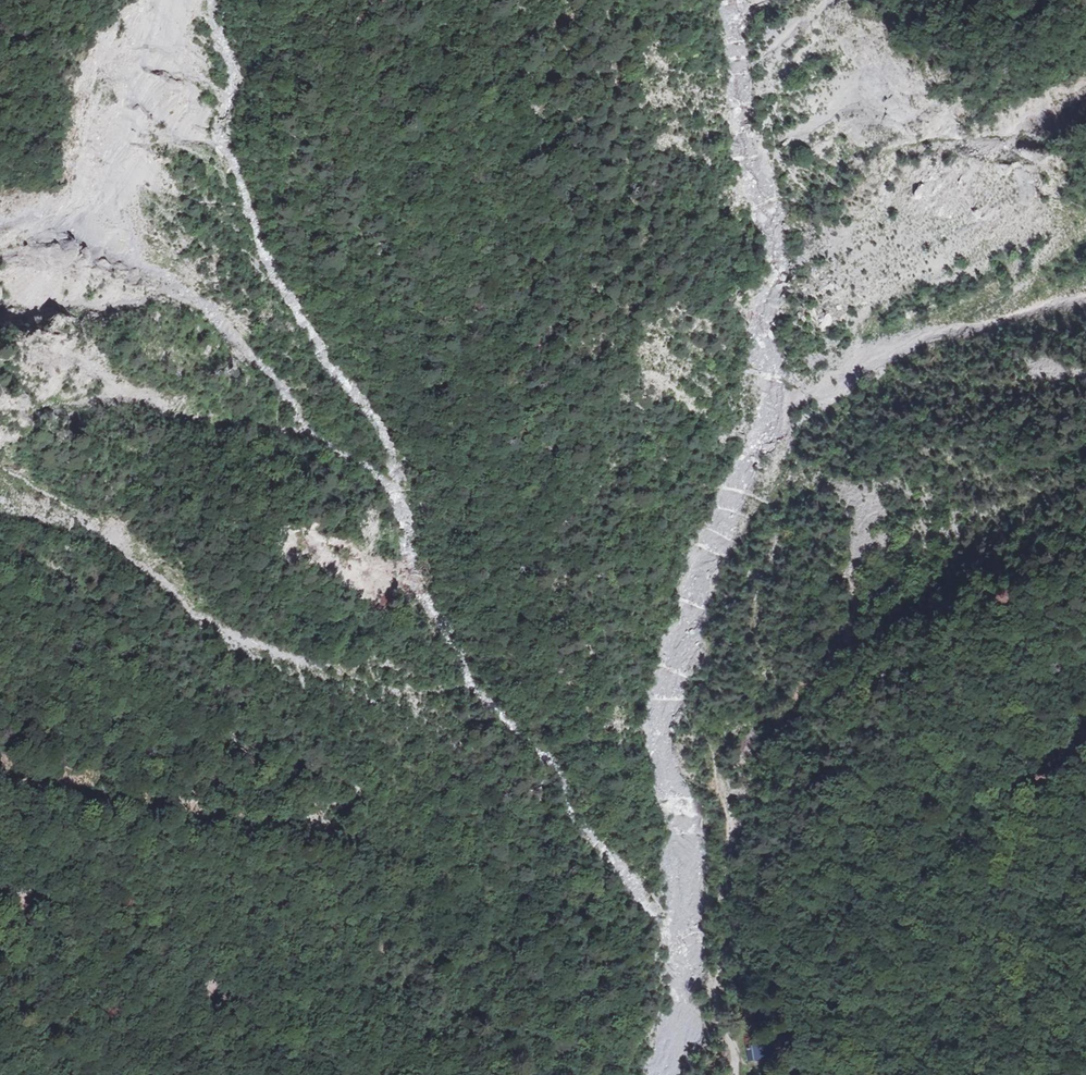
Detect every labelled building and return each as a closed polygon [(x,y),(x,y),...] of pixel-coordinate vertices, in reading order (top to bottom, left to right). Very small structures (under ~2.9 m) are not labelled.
[(765,1058),(765,1037),(744,1037),(745,1059),(765,1058)]
